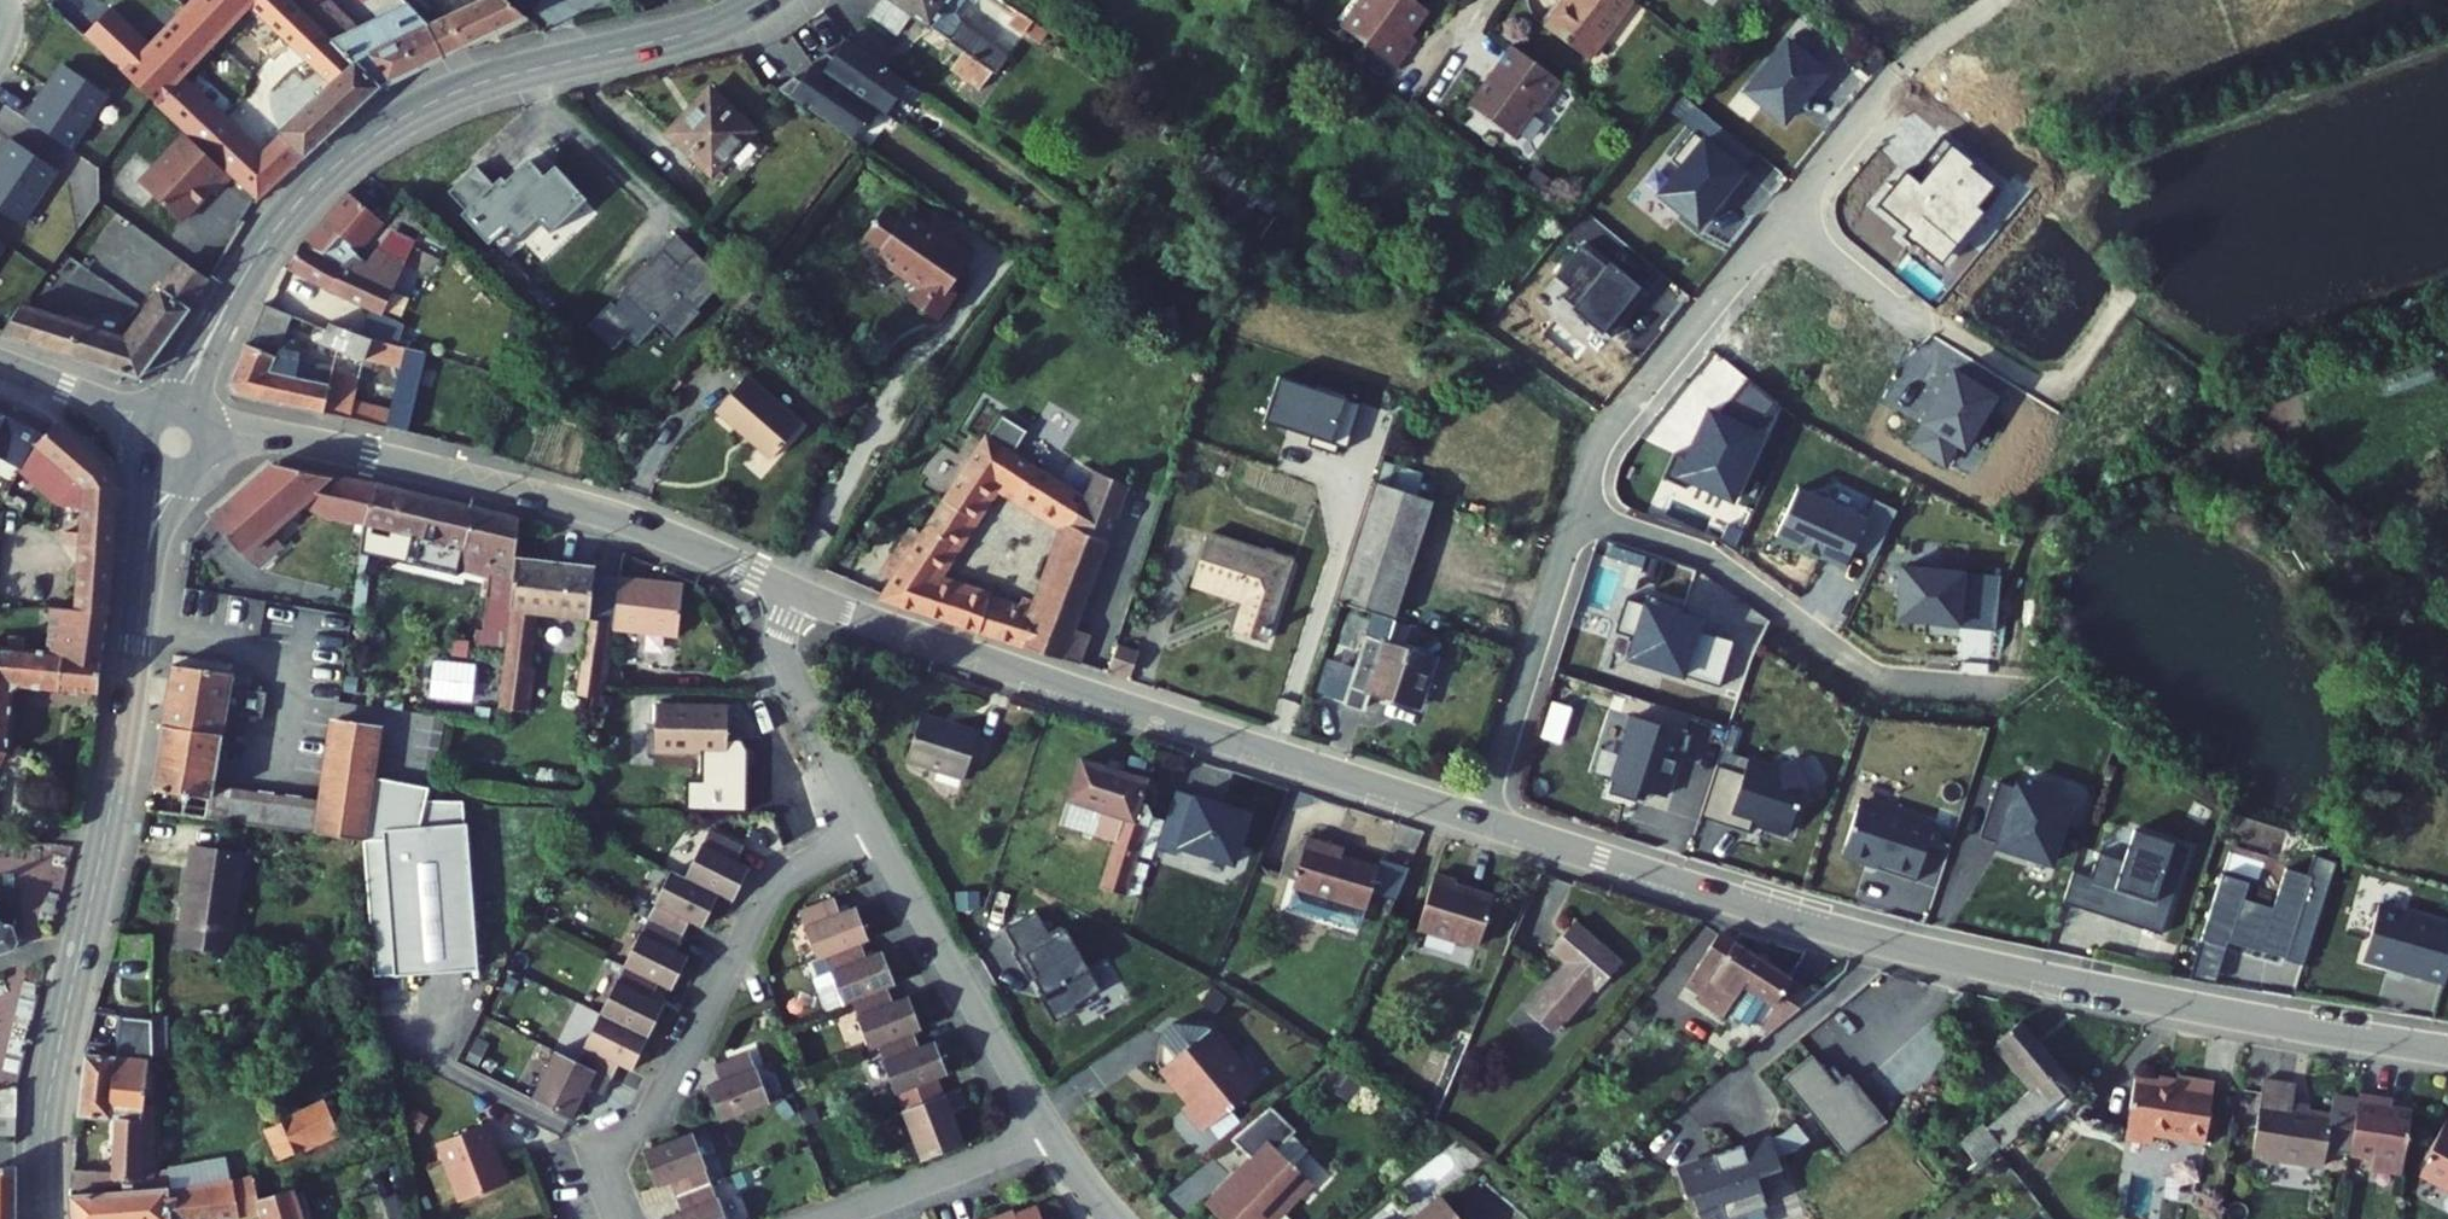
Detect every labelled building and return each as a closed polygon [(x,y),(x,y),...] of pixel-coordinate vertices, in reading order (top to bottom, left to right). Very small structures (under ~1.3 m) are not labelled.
[(108,58),(186,134),(229,175),(256,202),(279,172),(252,148),(249,152),(162,67),(205,20),(184,0),(162,0),(133,31),(108,58)] [(205,20),(224,0),(184,0),(205,20)] [(314,78),(271,128),(296,150),(360,68),(291,0),(236,0),(314,78)] [(360,68),(368,76),(440,39),(423,8),(414,0),(368,0),(334,19),(314,0),(291,0),(360,68)] [(453,33),(512,2),(510,0),(437,0),(436,1),(453,33)] [(876,14),(902,33),(914,15),(940,34),(953,15),(957,17),(970,0),(886,0),(876,14)] [(1042,0),(1005,0),(1024,13),(1030,17),(1042,0)] [(1043,27),(1062,0),(1042,0),(1030,17),(1039,24),(1043,27)] [(1391,73),(1403,57),(1392,48),(1401,36),(1404,38),(1421,13),(1406,2),(1407,0),(1364,0),(1356,2),(1335,32),(1391,73)] [(1598,76),(1644,14),(1624,0),(1568,0),(1574,5),(1579,8),(1568,23),(1563,19),(1548,39),(1598,76)] [(423,8),(440,39),(453,33),(436,1),(423,8)] [(102,2),(76,28),(108,58),(133,31),(102,2)] [(1563,19),(1568,23),(1579,8),(1574,5),(1563,19)] [(1006,40),(1021,50),(1039,24),(1030,17),(1024,13),(1006,40)] [(951,41),(1002,77),(1008,68),(1013,60),(963,25),(951,41)] [(1392,48),(1403,57),(1413,45),(1404,38),(1401,36),(1392,48)] [(913,83),(851,39),(839,55),(834,51),(819,62),(879,106),(890,114),(913,83)] [(1782,39),(1739,93),(1783,128),(1826,74),(1782,39)] [(1469,110),(1512,142),(1534,113),(1537,115),(1557,89),(1507,52),(1487,78),(1491,81),(1469,110)] [(783,88),(855,139),(879,106),(819,62),(806,80),(800,76),(783,88)] [(32,124),(74,151),(110,95),(68,68),(32,124)] [(665,135),(705,173),(743,134),(702,95),(665,135)] [(271,128),(252,148),(279,172),(296,150),(271,128)] [(229,175),(186,134),(138,182),(181,224),(229,175)] [(1679,168),(1657,195),(1697,227),(1723,195),(1726,197),(1743,176),(1691,134),(1669,160),(1679,168)] [(1939,138),(1907,177),(1901,172),(1873,206),(1881,213),(1876,218),(1936,267),(1998,192),(1967,168),(1970,164),(1939,138)] [(24,226),(59,172),(12,142),(0,161),(0,210),(24,226)] [(501,183),(495,189),(478,170),(450,196),(468,214),(463,219),(489,247),(508,230),(519,241),(536,225),(548,238),(586,204),(574,191),(556,171),(545,181),(530,164),(505,187),(501,183)] [(303,248),(300,254),(331,267),(343,249),(358,260),(381,223),(394,203),(361,174),(311,250),(303,248)] [(381,223),(391,229),(403,210),(394,203),(381,223)] [(391,229),(401,235),(413,218),(403,210),(391,229)] [(952,294),(951,293),(973,262),(931,232),(928,236),(907,221),(902,228),(885,215),(865,243),(883,256),(877,264),(919,295),(908,309),(935,328),(953,303),(954,301),(954,299),(954,297),(953,295),(952,294)] [(657,329),(675,344),(727,284),(676,240),(621,297),(626,302),(619,310),(613,305),(588,331),(610,352),(623,339),(638,351),(657,329)] [(1581,247),(1557,278),(1570,289),(1562,299),(1612,338),(1634,310),(1628,306),(1641,289),(1610,264),(1607,268),(1581,247)] [(331,267),(300,254),(286,277),(387,321),(408,272),(372,256),(366,266),(358,260),(343,249),(331,267)] [(84,328),(72,357),(149,386),(211,286),(189,272),(154,330),(116,315),(108,336),(84,328)] [(342,376),(285,358),(297,318),(261,308),(233,386),(233,393),(236,398),(330,422),(341,379),(342,376)] [(42,313),(23,339),(50,349),(62,319),(42,313)] [(62,319),(50,349),(72,357),(84,328),(62,319)] [(335,323),(328,344),(371,361),(372,357),(377,342),(373,337),(335,323)] [(377,342),(372,357),(408,371),(391,422),(359,412),(366,387),(341,379),(330,422),(400,440),(425,355),(377,342)] [(1771,404),(1744,382),(1717,416),(1701,411),(1681,459),(1672,454),(1661,478),(1731,504),(1764,440),(1748,432),(1771,404)] [(34,458),(43,443),(46,444),(66,421),(45,405),(0,387),(0,445),(34,458)] [(718,423),(775,469),(802,435),(745,390),(718,423)] [(98,445),(66,421),(46,444),(43,443),(34,458),(67,500),(91,502),(87,611),(123,615),(125,486),(98,445)] [(1002,429),(991,451),(1014,462),(1026,440),(1002,429)] [(876,608),(953,632),(970,595),(937,583),(998,502),(1009,506),(1026,468),(1014,462),(991,451),(987,449),(928,536),(913,529),(868,596),(881,601),(876,608)] [(278,463),(212,514),(238,548),(256,559),(273,545),(262,528),(268,524),(292,506),(369,521),(377,481),(278,463)] [(1087,498),(1026,468),(1009,506),(1073,534),(1037,619),(1073,633),(1133,497),(1094,483),(1087,498)] [(1369,702),(1414,717),(1431,666),(1386,650),(1392,631),(1435,500),(1380,479),(1334,611),(1371,624),(1342,710),(1363,718),(1369,702)] [(521,515),(377,481),(369,521),(463,543),(458,565),(489,572),(482,627),(476,626),(474,638),(505,642),(517,552),(521,515)] [(1799,481),(1775,534),(1845,565),(1853,547),(1868,512),(1799,481)] [(1875,498),(1868,512),(1853,547),(1874,557),(1890,522),(1897,508),(1875,498)] [(262,528),(273,545),(281,540),(268,524),(262,528)] [(1232,638),(1260,647),(1286,567),(1203,540),(1187,590),(1242,607),(1232,638)] [(591,562),(517,552),(505,642),(498,704),(524,707),(536,608),(585,614),(591,562)] [(1963,574),(1896,565),(1891,622),(1958,629),(1996,631),(1998,575),(1963,574)] [(610,617),(609,619),(674,627),(679,579),(615,572),(610,617)] [(953,632),(1020,653),(1037,619),(970,595),(953,632)] [(1628,660),(1720,690),(1735,643),(1698,631),(1701,623),(1683,617),(1686,608),(1649,596),(1646,606),(1626,599),(1615,634),(1635,640),(1628,660)] [(0,639),(0,759),(6,759),(13,746),(19,747),(29,673),(113,680),(123,615),(87,611),(62,609),(59,644),(40,642),(42,631),(27,629),(25,641),(0,639)] [(610,617),(585,614),(582,643),(607,646),(609,619),(610,617)] [(1020,653),(1075,670),(1090,639),(1073,633),(1037,619),(1020,653)] [(607,646),(582,643),(577,686),(602,689),(607,646)] [(1109,671),(1131,678),(1138,657),(1116,650),(1109,671)] [(444,691),(486,698),(492,662),(450,655),(444,691)] [(164,723),(222,732),(226,709),(231,680),(233,668),(174,659),(164,723)] [(231,680),(226,709),(263,715),(268,686),(231,680)] [(652,704),(652,745),(663,745),(663,751),(685,750),(684,745),(724,746),(725,703),(688,704),(684,700),(670,700),(666,704),(652,704)] [(213,790),(182,785),(178,810),(360,839),(370,773),(381,708),(347,703),(346,714),(329,712),(314,806),(213,790)] [(922,715),(908,763),(963,779),(977,732),(922,715)] [(1691,737),(1632,718),(1608,795),(1635,804),(1639,791),(1663,798),(1676,758),(1683,761),(1691,737)] [(222,732),(164,723),(154,780),(168,783),(182,785),(213,790),(222,732)] [(1115,839),(1101,886),(1126,893),(1145,890),(1164,824),(1151,819),(1142,796),(1149,774),(1080,752),(1058,821),(1115,839)] [(1743,775),(1717,766),(1700,818),(1748,834),(1753,820),(1763,823),(1762,826),(1788,834),(1798,802),(1812,795),(1795,763),(1779,772),(1747,762),(1743,775)] [(375,975),(478,965),(464,800),(425,798),(427,786),(370,773),(360,839),(365,839),(375,975)] [(2051,863),(2071,801),(2018,784),(2017,787),(1998,781),(1980,836),(1998,842),(1997,845),(2051,863)] [(178,810),(182,785),(168,783),(164,808),(178,810)] [(1250,813),(1195,796),(1179,849),(1201,856),(1202,852),(1235,862),(1250,813)] [(1859,803),(1843,853),(1878,864),(1877,868),(1916,881),(1934,825),(1859,803)] [(709,829),(687,878),(723,895),(736,901),(751,869),(738,863),(746,846),(709,829)] [(2072,873),(2061,903),(2157,935),(2187,849),(2132,831),(2121,862),(2097,854),(2089,879),(2072,873)] [(1312,836),(1296,890),(1366,912),(1368,905),(1378,871),(1380,865),(1337,852),(1340,844),(1312,836)] [(211,841),(199,936),(249,943),(261,847),(211,841)] [(2245,883),(2220,875),(2200,941),(2225,949),(2227,942),(2284,959),(2309,877),(2284,869),(2272,909),(2240,900),(2245,883)] [(1378,871),(1368,905),(1385,911),(1396,877),(1378,871)] [(673,872),(651,920),(687,936),(693,921),(708,928),(723,895),(687,878),(673,872)] [(1420,931),(1482,953),(1498,906),(1461,893),(1463,888),(1438,879),(1420,931)] [(1366,912),(1296,890),(1289,910),(1326,922),(1343,914),(1363,920),(1366,912)] [(811,958),(818,955),(855,941),(861,938),(848,904),(834,909),(829,895),(792,909),(811,958)] [(2380,902),(2364,958),(2423,972),(2422,974),(2446,981),(2447,975),(2447,921),(2380,902)] [(1080,1010),(1077,1004),(1102,990),(1068,928),(1054,935),(1040,910),(1005,929),(1019,954),(1052,1017),(1056,1023),(1080,1010)] [(1525,999),(1554,1027),(1595,985),(1600,990),(1627,962),(1582,917),(1554,945),(1571,961),(1561,971),(1557,967),(1525,999)] [(19,959),(13,933),(4,928),(0,918),(0,964),(19,959)] [(136,920),(134,947),(175,950),(177,923),(136,920)] [(651,920),(629,968),(665,984),(679,991),(695,956),(681,950),(687,936),(651,920)] [(1689,976),(1703,987),(1740,942),(1725,932),(1689,976)] [(837,1004),(845,1001),(880,987),(888,984),(876,952),(862,958),(855,941),(818,955),(837,1004)] [(1735,1003),(1764,1022),(1796,977),(1740,942),(1703,987),(1700,991),(1727,1012),(1735,1003)] [(629,968),(607,1018),(657,1040),(672,1007),(657,1000),(665,984),(629,968)] [(1770,1028),(1817,990),(1796,977),(1764,1022),(1770,1028)] [(863,1048),(870,1045),(906,1031),(914,1028),(901,995),(885,1001),(880,987),(845,1001),(863,1048)] [(96,1112),(139,1116),(165,1119),(165,1110),(168,1057),(133,1053),(136,1017),(112,1013),(102,1054),(96,1112)] [(1956,1172),(2071,1081),(2017,1013),(1987,1037),(2027,1088),(1977,1127),(1975,1123),(1939,1151),(1956,1172)] [(607,1018),(585,1066),(621,1082),(627,1068),(641,1074),(657,1040),(607,1018)] [(1168,1032),(1165,1063),(1176,1077),(1186,1078),(1186,1088),(1197,1101),(1190,1107),(1209,1131),(1272,1081),(1253,1057),(1246,1062),(1217,1026),(1181,1022),(1168,1032)] [(870,1045),(889,1093),(890,1093),(929,1077),(940,1073),(927,1040),(912,1046),(906,1031),(870,1045)] [(707,1086),(722,1123),(772,1103),(751,1050),(715,1064),(721,1080),(707,1086)] [(1781,1073),(1843,1151),(1885,1118),(1847,1069),(1842,1074),(1832,1062),(1825,1067),(1811,1050),(1781,1073)] [(543,1105),(586,1125),(600,1094),(613,1100),(621,1082),(585,1066),(566,1056),(543,1105)] [(2159,1199),(2190,1203),(2208,1081),(2172,1076),(2171,1082),(2132,1077),(2123,1137),(2148,1141),(2146,1154),(2166,1157),(2159,1199)] [(890,1093),(917,1159),(959,1143),(946,1111),(962,1105),(955,1088),(936,1096),(929,1077),(890,1093)] [(2249,1153),(2322,1164),(2329,1113),(2284,1106),(2288,1082),(2260,1078),(2249,1153)] [(31,1091),(0,1098),(0,1132),(33,1131),(31,1091)] [(2395,1099),(2361,1094),(2353,1154),(2377,1157),(2375,1169),(2405,1173),(2414,1110),(2393,1107),(2395,1099)] [(301,1160),(358,1137),(344,1104),(288,1127),(301,1160)] [(165,1119),(163,1150),(177,1151),(176,1144),(169,1144),(171,1124),(176,1125),(176,1111),(165,1110),(165,1119)] [(139,1116),(133,1173),(162,1175),(163,1150),(165,1119),(139,1116)] [(2427,1158),(2429,1160),(2423,1171),(2447,1183),(2447,1184),(2447,1117),(2427,1158)] [(1794,1118),(1780,1130),(1769,1133),(1768,1131),(1711,1148),(1713,1156),(1676,1167),(1684,1192),(1689,1190),(1698,1218),(1706,1218),(1763,1202),(1754,1171),(1778,1163),(1775,1151),(1792,1146),(1807,1135),(1794,1118)] [(441,1151),(467,1208),(514,1187),(488,1130),(441,1151)] [(676,1182),(682,1197),(717,1183),(697,1133),(648,1153),(662,1188),(676,1182)] [(1275,1137),(1217,1195),(1238,1216),(1235,1218),(1280,1218),(1318,1181),(1275,1137)] [(2,1213),(10,1218),(26,1218),(26,1160),(8,1154),(0,1164),(0,1218),(2,1213)] [(250,1166),(192,1175),(193,1181),(212,1178),(213,1188),(253,1184),(250,1166)] [(95,1167),(96,1183),(127,1182),(127,1167),(95,1167)] [(88,1196),(91,1218),(245,1218),(259,1217),(284,1210),(280,1197),(274,1177),(253,1184),(213,1188),(212,1178),(193,1181),(192,1175),(178,1177),(179,1187),(155,1189),(154,1183),(142,1184),(142,1191),(88,1196)] [(674,1218),(732,1218),(717,1183),(682,1197),(688,1212),(674,1218)] [(312,1189),(280,1197),(284,1210),(287,1218),(321,1218),(312,1189)] [(1446,1193),(1415,1218),(1467,1218),(1446,1193)] [(1033,1206),(997,1218),(1038,1218),(1033,1206)]
